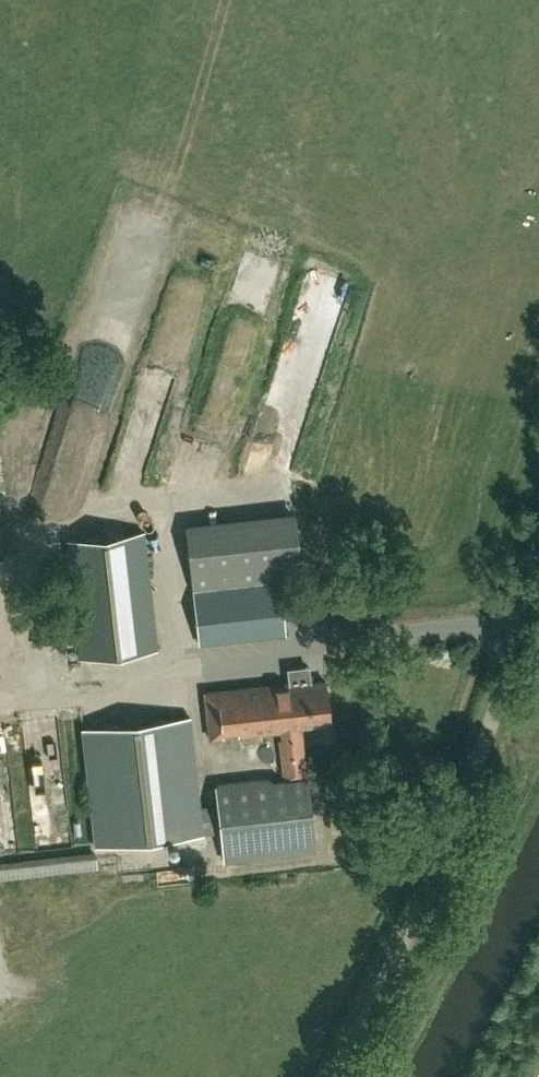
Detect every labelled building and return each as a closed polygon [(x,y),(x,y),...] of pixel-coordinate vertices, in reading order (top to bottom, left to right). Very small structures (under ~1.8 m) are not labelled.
[(196,645),(285,636),(276,582),(303,579),(295,510),(185,522),(192,592),(191,592),(196,645)] [(79,658),(159,649),(145,530),(65,539),(79,658)] [(333,724),(328,684),(293,688),(292,685),(207,695),(212,741),(224,739),(223,732),(238,731),(239,737),(281,732),(287,780),(214,788),(216,803),(201,806),(191,716),(79,728),(93,846),(219,834),(222,864),(315,853),(307,779),(308,779),(302,727),(333,724)]
